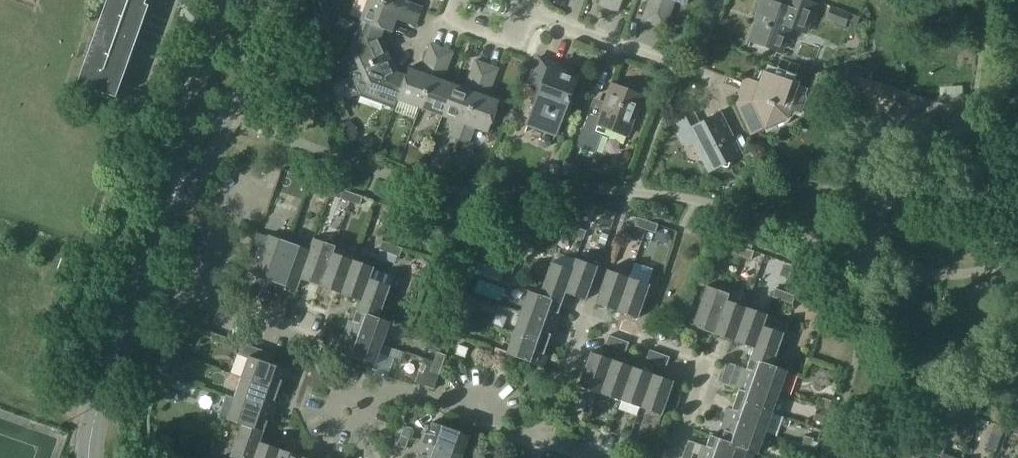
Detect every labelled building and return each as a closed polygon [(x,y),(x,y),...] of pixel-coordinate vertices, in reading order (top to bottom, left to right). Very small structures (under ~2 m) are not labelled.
[(78,83),(117,97),(149,5),(146,4),(147,0),(107,0),(78,83)] [(363,21),(384,29),(383,29),(391,32),(396,19),(415,26),(419,16),(376,0),(368,0),(361,20),(362,21),(363,21)] [(419,16),(422,6),(406,0),(376,0),(419,16)] [(608,7),(618,11),(622,0),(611,0),(608,7)] [(642,19),(653,24),(662,0),(649,0),(642,19)] [(653,24),(664,28),(675,0),(662,0),(653,24)] [(760,14),(751,39),(781,50),(790,26),(806,32),(816,5),(803,0),(786,0),(784,7),(764,0),(762,0),(758,13),(760,14)] [(851,11),(830,5),(826,19),(847,26),(851,11)] [(312,13),(308,23),(322,28),(325,18),(312,13)] [(363,21),(362,21),(352,50),(360,68),(389,54),(381,37),(383,29),(384,29),(363,21)] [(398,96),(397,96),(397,98),(420,106),(441,48),(430,44),(420,70),(408,66),(405,75),(406,75),(398,96)] [(453,53),(441,48),(420,106),(442,115),(453,83),(443,79),(453,53)] [(389,54),(360,68),(350,72),(360,95),(394,107),(397,98),(397,96),(398,96),(406,75),(405,75),(397,72),(391,59),(389,54)] [(531,79),(543,84),(528,123),(557,133),(564,114),(568,116),(573,103),(568,101),(578,77),(563,71),(565,66),(540,56),(531,79)] [(442,115),(455,120),(449,135),(459,139),(486,64),(474,60),(464,87),(453,83),(442,115)] [(497,69),(486,64),(459,139),(468,143),(475,127),(487,131),(499,100),(487,96),(497,69)] [(764,71),(753,100),(739,107),(751,134),(788,117),(791,108),(800,111),(806,94),(789,88),(792,81),(764,71)] [(589,112),(580,136),(576,146),(595,154),(602,134),(610,137),(612,129),(628,135),(643,95),(636,93),(637,89),(636,87),(622,81),(619,83),(618,86),(612,84),(600,116),(589,112)] [(846,81),(831,89),(835,97),(845,116),(861,107),(851,89),(846,81)] [(675,124),(686,146),(694,141),(710,170),(742,153),(721,113),(700,124),(695,114),(675,124)] [(411,145),(404,162),(423,169),(430,152),(411,145)] [(564,164),(560,174),(570,178),(574,180),(579,164),(565,159),(564,164)] [(550,165),(548,170),(550,174),(555,176),(559,174),(561,169),(559,165),(554,163),(550,165)] [(343,190),(340,198),(352,202),(354,194),(343,190)] [(360,205),(363,197),(354,194),(352,202),(360,205)] [(634,226),(644,230),(647,221),(637,217),(634,226)] [(655,233),(658,224),(647,221),(644,230),(655,233)] [(577,227),(573,237),(583,240),(587,230),(577,227)] [(269,234),(254,276),(277,284),(292,242),(269,234)] [(305,264),(307,265),(302,279),(321,286),(333,253),(336,246),(314,238),(310,249),(305,264)] [(377,260),(385,263),(386,261),(394,264),(398,256),(399,257),(402,248),(383,241),(379,249),(381,250),(377,260)] [(310,249),(292,242),(277,284),(298,291),(302,279),(307,265),(305,264),(310,249)] [(734,245),(732,253),(741,256),(744,248),(734,245)] [(752,260),(754,252),(744,248),(741,256),(752,260)] [(342,294),(354,260),(333,253),(321,286),(342,294)] [(575,259),(571,270),(563,292),(565,293),(586,300),(598,267),(575,259)] [(375,267),(354,260),(342,294),(360,300),(364,289),(367,290),(371,279),(372,276),(374,270),(375,267)] [(508,285),(516,265),(507,262),(500,282),(508,285)] [(551,263),(547,276),(540,295),(562,303),(565,293),(563,292),(571,270),(551,263)] [(607,269),(605,276),(595,303),(617,311),(628,277),(607,269)] [(364,289),(360,300),(357,310),(380,318),(394,277),(374,270),(372,276),(371,279),(367,290),(364,289)] [(638,319),(650,285),(628,277),(617,311),(638,319)] [(730,293),(708,285),(693,325),(714,333),(726,299),(727,299),(730,293)] [(785,292),(775,288),(772,297),(793,304),(796,295),(785,292)] [(263,289),(259,298),(270,302),(274,293),(263,289)] [(562,303),(540,295),(529,291),(521,312),(558,325),(561,315),(558,314),(562,303)] [(279,305),(282,296),(274,293),(270,302),(279,305)] [(746,306),(727,299),(726,299),(714,333),(734,340),(746,306)] [(473,307),(464,304),(461,313),(470,317),(473,307)] [(734,340),(754,347),(756,348),(764,326),(768,314),(746,306),(734,340)] [(353,321),(350,320),(346,330),(383,343),(390,322),(380,318),(357,310),(353,321)] [(558,325),(521,312),(514,332),(547,344),(551,334),(554,335),(558,325)] [(457,323),(466,327),(470,317),(461,313),(457,323)] [(756,348),(754,347),(751,358),(773,365),(784,333),(764,326),(756,348)] [(375,365),(379,353),(404,362),(407,353),(382,345),(383,343),(346,330),(342,341),(345,342),(341,353),(375,365)] [(547,344),(514,332),(506,354),(543,368),(547,356),(544,355),(547,344)] [(609,335),(606,344),(616,347),(619,339),(609,335)] [(619,339),(616,347),(626,351),(630,342),(619,339)] [(250,358),(242,378),(279,390),(283,380),(286,382),(290,371),(269,363),(272,354),(245,344),(242,355),(250,358)] [(466,357),(469,348),(459,345),(456,354),(466,357)] [(650,350),(647,359),(657,363),(661,353),(650,350)] [(180,356),(165,351),(159,372),(173,377),(180,356)] [(438,352),(434,361),(434,362),(443,365),(447,355),(438,352)] [(591,352),(579,386),(600,393),(612,359),(591,352)] [(661,353),(657,363),(667,366),(670,357),(661,353)] [(434,361),(424,357),(415,382),(435,389),(443,365),(434,362),(434,361)] [(747,368),(744,367),(740,377),(780,392),(788,371),(773,365),(751,358),(747,368)] [(612,359),(600,393),(621,401),(633,366),(612,359)] [(724,372),(733,375),(736,365),(727,362),(724,372)] [(633,366),(621,401),(641,408),(654,374),(633,366)] [(720,382),(729,385),(733,375),(724,372),(720,382)] [(662,415),(674,381),(654,374),(641,408),(662,415)] [(736,388),(739,389),(736,399),(773,413),(780,392),(740,377),(736,388)] [(242,378),(235,398),(276,412),(279,402),(275,400),(279,390),(242,378)] [(223,405),(219,416),(227,419),(242,424),(242,423),(265,432),(269,421),(272,422),(276,412),(235,398),(227,395),(223,405)] [(820,406),(829,409),(832,400),(823,398),(820,406)] [(732,409),(729,408),(725,419),(766,434),(773,413),(736,399),(732,409)] [(820,406),(818,405),(813,419),(824,423),(829,409),(820,406)] [(720,441),(746,450),(758,454),(766,434),(725,419),(722,429),(724,430),(721,439),(720,441)] [(265,432),(242,423),(242,424),(230,457),(254,457),(260,441),(261,441),(265,432)] [(430,433),(426,432),(422,442),(463,457),(470,436),(433,423),(430,433)] [(401,435),(410,438),(413,429),(404,425),(401,435)] [(815,437),(806,433),(802,446),(811,450),(815,437)] [(397,445),(406,448),(410,438),(401,435),(397,445)] [(703,445),(699,456),(704,457),(744,457),(746,450),(720,441),(721,439),(710,435),(706,446),(703,445)] [(684,451),(693,454),(697,443),(688,440),(684,451)] [(925,440),(922,450),(932,453),(935,444),(925,440)] [(280,448),(261,441),(260,441),(254,457),(277,457),(280,448)] [(422,454),(420,457),(463,457),(422,442),(418,452),(422,454)] [(943,453),(945,447),(935,444),(932,453),(941,456),(940,457),(957,457),(943,453)] [(811,450),(802,446),(799,454),(808,457),(811,450)] [(277,457),(299,457),(300,455),(280,448),(277,457)]
